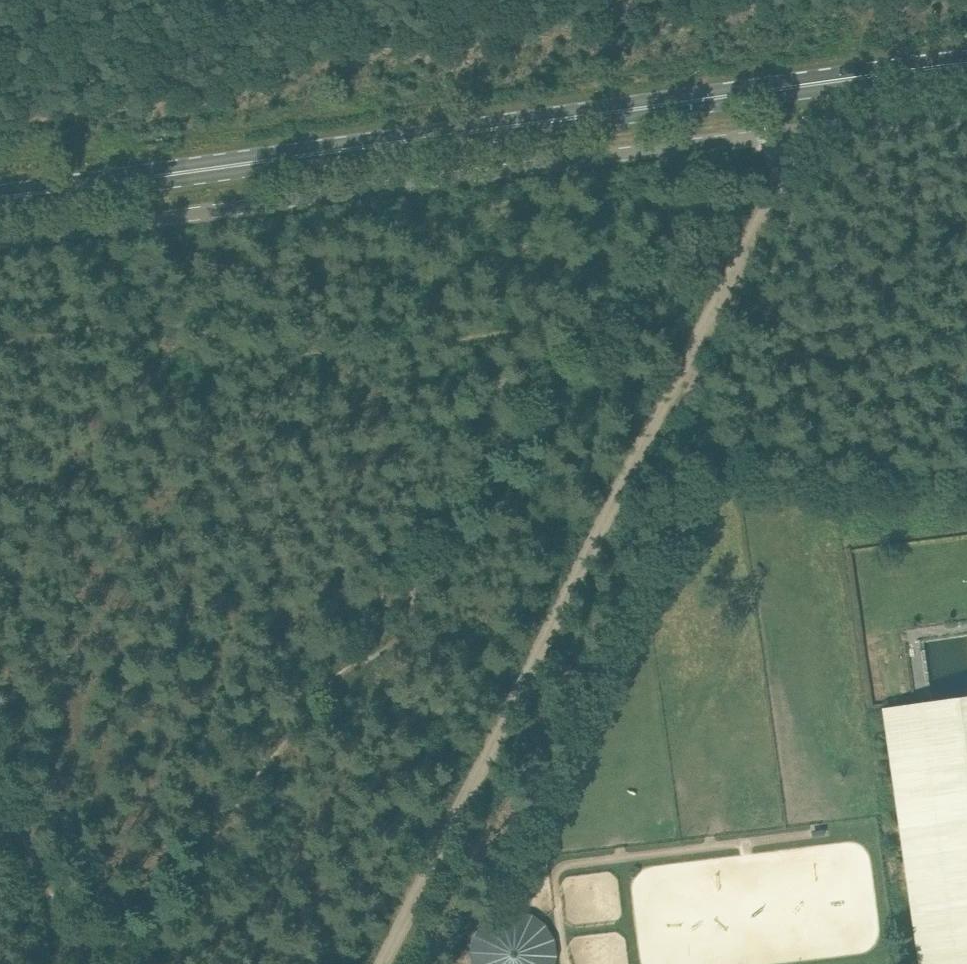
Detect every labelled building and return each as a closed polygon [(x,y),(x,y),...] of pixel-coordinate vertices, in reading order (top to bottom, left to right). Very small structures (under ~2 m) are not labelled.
[(882,708),(918,963),(966,963),(966,696),(882,708)] [(527,904),(462,937),(476,963),(558,963),(527,904)]
